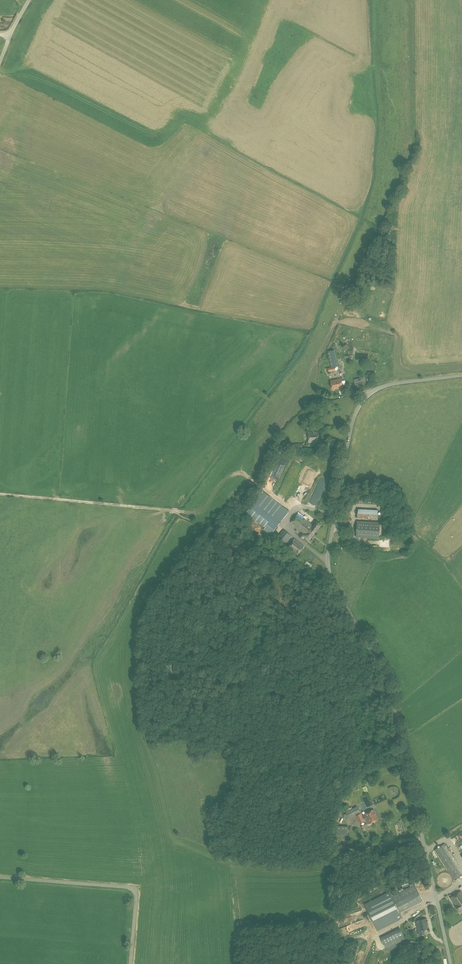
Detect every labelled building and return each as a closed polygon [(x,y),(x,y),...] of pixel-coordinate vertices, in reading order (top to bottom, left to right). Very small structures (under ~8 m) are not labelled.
[(328,368),(329,372),(333,371),(335,370),(336,370),(337,370),(337,369),(338,369),(338,368),(338,367),(338,366),(339,366),(338,361),(337,361),(335,350),(328,351),(331,367),(328,368)] [(364,377),(354,380),(356,388),(367,385),(364,377)] [(331,380),(333,390),(343,388),(341,378),(331,380)] [(308,432),(309,443),(319,443),(319,432),(308,432)] [(300,477),(304,469),(298,466),(294,475),(293,475),(289,485),(294,487),(298,476),(300,477)] [(252,516),(265,527),(264,529),(271,534),(272,533),(288,512),(268,497),(269,496),(263,492),(247,512),(252,516)] [(359,503),(379,504),(379,495),(359,494),(359,503)] [(357,518),(378,519),(378,510),(358,509),(357,518)] [(305,535),(310,539),(322,524),(317,521),(313,526),(298,514),(291,523),(306,534),(305,535)] [(357,537),(379,538),(380,522),(357,521),(357,537)] [(273,542),(282,548),(292,536),(283,530),(273,542)] [(288,548),(297,555),(305,546),(295,539),(288,548)] [(365,821),(364,818),(362,815),(361,813),(360,812),(361,812),(358,806),(348,811),(346,812),(349,818),(351,817),(357,814),(357,815),(356,815),(360,823),(365,821)] [(362,815),(364,818),(366,817),(369,824),(379,819),(374,809),(362,815)] [(338,827),(337,835),(348,835),(349,827),(338,827)] [(435,850),(454,880),(461,876),(442,845),(435,850)] [(365,905),(377,930),(402,917),(397,908),(421,896),(415,884),(394,895),(391,890),(390,891),(390,893),(365,905)] [(458,911),(461,908),(461,893),(461,891),(451,898),(456,905),(455,905),(458,911)] [(425,934),(424,929),(428,929),(426,918),(419,920),(419,921),(416,922),(417,926),(419,935),(425,934)] [(405,939),(399,928),(381,937),(387,949),(405,939)] [(348,949),(355,952),(357,945),(349,943),(348,949)]
